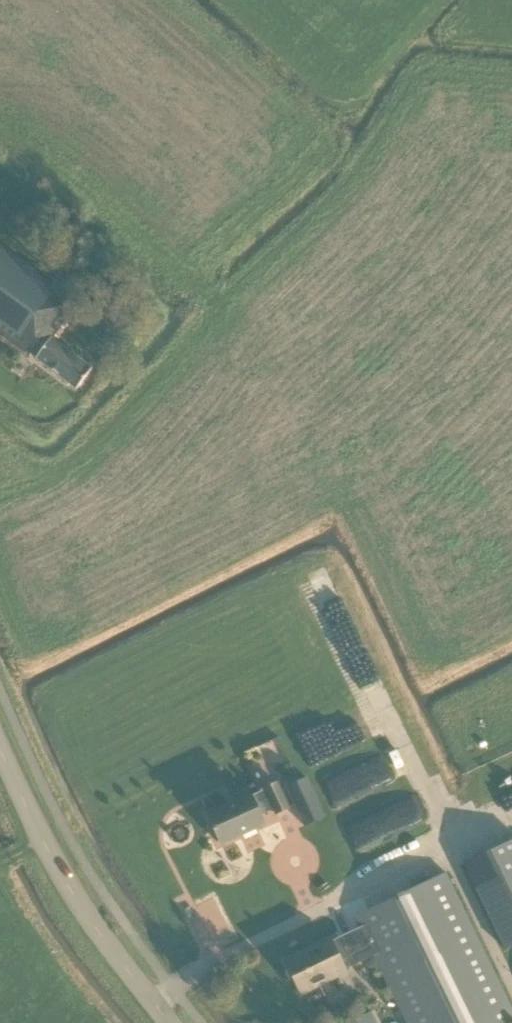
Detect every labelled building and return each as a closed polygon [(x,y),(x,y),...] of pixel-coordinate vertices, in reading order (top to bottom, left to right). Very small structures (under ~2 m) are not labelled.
[(76,389),(90,369),(50,339),(76,303),(71,299),(75,293),(70,290),(66,295),(51,284),(68,262),(20,227),(5,247),(0,244),(0,337),(29,358),(35,350),(40,354),(36,359),(76,389)] [(330,758),(323,731),(301,737),(307,764),(330,758)] [(306,779),(287,788),(304,826),(324,816),(306,779)] [(217,842),(219,841),(221,845),(265,824),(261,816),(274,810),(276,815),(289,809),(277,784),(264,789),(265,791),(252,797),(252,795),(208,815),(215,831),(212,832),(217,842)] [(355,831),(360,828),(356,821),(343,828),(354,848),(362,843),(355,831)] [(507,951),(511,948),(511,840),(464,863),(507,951)] [(410,1022),(511,1022),(511,1006),(447,872),(357,915),(363,927),(333,941),(332,938),(287,960),(303,993),(348,971),(346,968),(376,953),(410,1022)] [(376,1022),(369,1008),(355,1015),(359,1022),(375,1022),(376,1022)]
